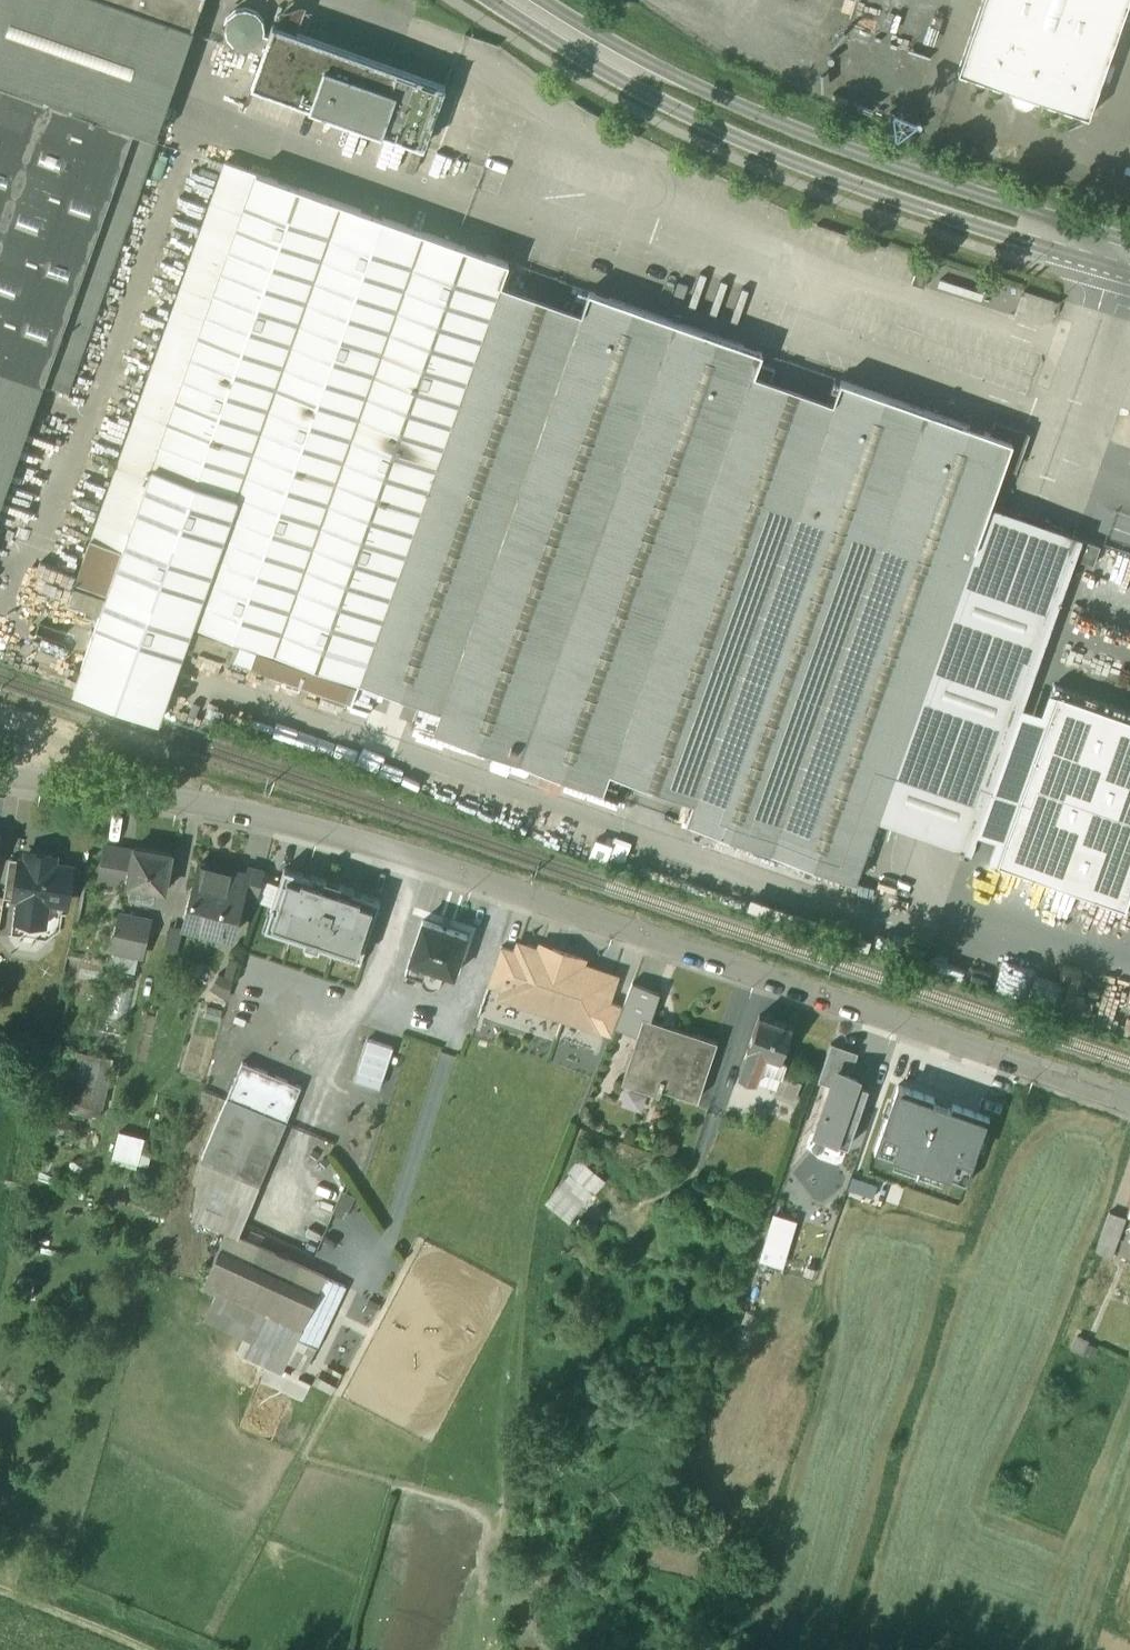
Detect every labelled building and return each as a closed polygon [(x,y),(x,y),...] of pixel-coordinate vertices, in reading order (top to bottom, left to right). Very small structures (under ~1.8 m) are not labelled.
[(112,0),(0,0),(0,82),(156,137),(194,29),(112,0)] [(194,29),(194,28),(193,27),(196,17),(197,17),(201,4),(202,4),(203,0),(112,0),(194,29)] [(958,71),(1013,90),(1034,97),(1088,116),(1129,0),(983,0),(958,71)] [(246,7),(235,9),(227,16),(218,41),(243,50),(251,49),(263,53),(268,37),(268,36),(268,35),(265,34),(266,30),(264,19),(257,11),(246,7)] [(446,86),(276,25),(273,23),(268,35),(268,36),(268,37),(263,53),(265,54),(265,55),(283,61),(272,93),(321,111),(321,112),(322,114),(346,123),(349,121),(424,147),(446,86)] [(0,82),(0,367),(44,383),(68,391),(158,138),(156,137),(0,82)] [(1034,97),(1013,90),(1013,96),(1015,101),(1020,104),(1025,105),(1030,102),(1034,97)] [(225,161),(69,602),(100,613),(257,172),(225,161)] [(457,244),(257,172),(100,613),(186,644),(352,703),(359,682),(501,283),(509,262),(457,244)] [(581,312),(501,283),(359,682),(441,712),(581,312)] [(762,352),(589,290),(581,312),(441,712),(434,732),(603,792),(610,771),(755,374),(762,352)] [(44,383),(0,367),(0,504),(44,383)] [(755,374),(610,771),(693,801),(798,501),(833,401),(755,374)] [(990,433),(840,380),(833,401),(798,501),(970,562),(990,505),(1005,463),(1009,465),(1016,461),(1024,440),(1020,433),(994,423),(990,433)] [(970,562),(798,501),(693,801),(686,821),(856,882),(878,819),(970,562)] [(970,562),(878,819),(963,850),(1075,535),(990,505),(970,562)] [(186,644),(100,613),(81,668),(74,690),(158,720),(166,698),(186,644)] [(1057,693),(997,862),(1125,908),(1129,893),(1129,719),(1057,693)] [(134,850),(105,845),(99,879),(127,884),(134,850)] [(172,853),(134,847),(134,850),(127,884),(165,890),(172,853)] [(55,857),(27,853),(26,860),(20,899),(17,922),(43,926),(47,900),(65,903),(70,867),(54,864),(55,857)] [(22,860),(9,858),(4,897),(16,899),(22,860)] [(22,860),(16,899),(20,899),(26,860),(22,860)] [(233,871),(200,862),(184,922),(208,928),(210,921),(234,927),(241,900),(246,877),(245,877),(233,873),(233,871)] [(385,897),(287,864),(266,928),(363,961),(385,897)] [(264,871),(248,867),(245,877),(246,877),(241,900),(255,903),(264,871)] [(131,900),(124,898),(121,913),(128,915),(131,900)] [(128,915),(121,913),(113,947),(139,954),(149,920),(128,915)] [(466,936),(423,921),(411,958),(404,977),(405,977),(410,979),(411,974),(421,978),(421,982),(422,986),(425,990),(429,992),(433,992),(437,990),(440,987),(445,972),(454,974),(466,936)] [(551,954),(519,944),(503,990),(501,996),(531,1006),(532,1002),(565,1013),(566,1010),(598,1021),(600,1022),(607,1001),(614,979),(581,967),(583,959),(553,949),(551,954)] [(516,951),(501,946),(488,985),(503,990),(516,951)] [(139,954),(113,947),(110,962),(135,968),(139,954)] [(411,958),(396,953),(386,983),(402,988),(405,977),(404,977),(411,958)] [(623,1006),(615,1026),(637,1035),(643,1016),(650,1019),(659,992),(632,982),(623,1006)] [(607,1001),(600,1022),(598,1021),(596,1029),(611,1034),(615,1026),(623,1006),(607,1001)] [(792,1027),(759,1015),(739,1075),(756,1081),(761,1068),(776,1074),(792,1027)] [(650,1019),(643,1016),(637,1035),(622,1082),(659,1094),(661,1088),(697,1100),(717,1041),(650,1019)] [(393,1047),(367,1039),(354,1080),(380,1088),(393,1047)] [(858,1052),(831,1043),(825,1060),(848,1068),(852,1069),(858,1052)] [(115,1056),(70,1049),(62,1098),(107,1105),(115,1056)] [(848,1068),(825,1060),(818,1081),(832,1086),(837,1070),(846,1073),(848,1068)] [(228,1096),(286,1121),(301,1086),(242,1062),(228,1096)] [(761,1068),(756,1081),(775,1088),(772,1098),(793,1105),(801,1082),(776,1074),(761,1068)] [(846,1073),(837,1070),(832,1086),(816,1132),(833,1138),(833,1141),(848,1146),(868,1086),(856,1082),(857,1077),(846,1073)] [(874,1151),(967,1183),(990,1119),(897,1086),(874,1151)] [(286,1121),(228,1096),(202,1158),(193,1216),(227,1232),(227,1231),(227,1232),(238,1236),(286,1121)] [(145,1140),(119,1133),(111,1157),(149,1168),(153,1154),(142,1151),(145,1140)] [(573,1222),(606,1179),(581,1159),(547,1202),(573,1222)] [(1126,1217),(1109,1211),(1096,1250),(1112,1257),(1126,1217)] [(761,1259),(787,1266),(800,1219),(774,1212),(761,1259)] [(227,1232),(202,1285),(264,1316),(252,1342),(287,1358),(297,1337),(316,1347),(345,1286),(238,1236),(227,1232),(227,1231),(227,1232)] [(264,1316),(202,1285),(189,1312),(252,1342),(264,1316)]
